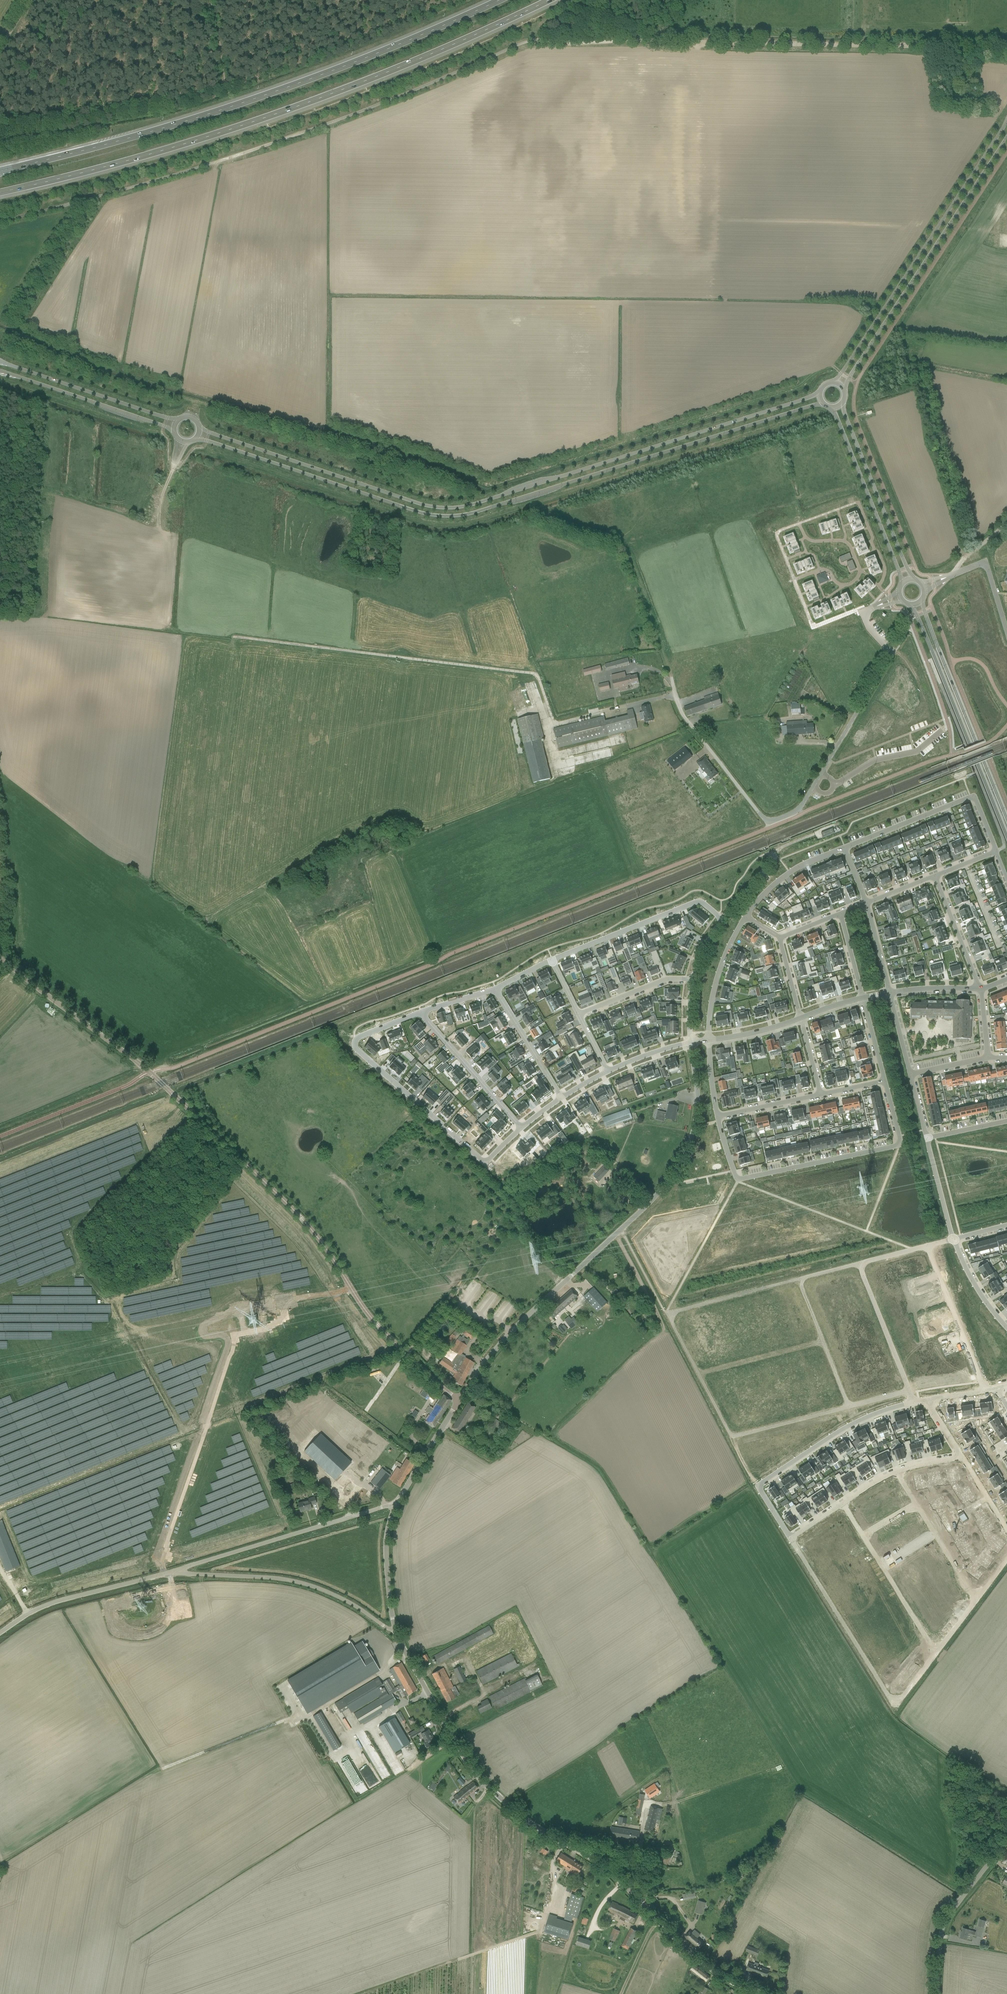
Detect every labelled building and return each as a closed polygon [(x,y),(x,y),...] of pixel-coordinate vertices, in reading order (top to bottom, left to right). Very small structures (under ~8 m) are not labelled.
[(855,512),(847,515),(850,522),(859,518),(858,515),(857,512),(855,512)] [(836,519),(829,522),(832,529),(832,531),(835,530),(839,529),(836,519)] [(860,521),(851,525),(852,528),(854,531),(856,531),(863,528),(860,521)] [(826,522),(820,525),(822,532),(823,534),(826,533),(829,532),(826,522)] [(786,536),(784,537),(785,540),(786,544),(796,540),(793,533),(786,536)] [(862,535),(853,539),(854,542),(855,545),(857,545),(864,542),(862,535)] [(789,546),(788,547),(789,550),(790,553),(800,549),(797,543),(789,546)] [(866,545),(856,548),(858,552),(859,555),(861,554),(868,551),(866,545)] [(849,553),(839,557),(841,563),(852,559),(849,553)] [(875,556),(865,560),(867,563),(868,566),(870,565),(877,562),(875,556)] [(810,558),(803,561),(806,568),(807,570),(810,569),(814,567),(810,558)] [(852,560),(847,562),(850,571),(856,569),(852,560)] [(800,562),(794,565),(797,572),(798,574),(801,573),(804,571),(800,562)] [(878,565),(869,569),(870,572),(872,575),(873,575),(881,572),(878,565)] [(824,573),(817,576),(820,584),(827,581),(824,573)] [(865,581),(863,583),(869,591),(874,586),(869,580),(868,578),(865,581)] [(805,584),(803,585),(804,588),(805,591),(815,587),(812,581),(805,584)] [(860,585),(855,590),(860,596),(862,597),(867,593),(860,585)] [(809,593),(807,594),(808,597),(809,600),(819,597),(816,590),(809,593)] [(847,593),(840,596),(844,605),(848,604),(851,603),(850,601),(847,593)] [(834,599),(831,600),(832,602),(835,610),(842,607),(837,598),(834,599)] [(824,604),(820,605),(824,614),(831,612),(827,604),(827,602),(824,604)] [(817,607),(811,609),(814,617),(815,619),(818,617),(821,616),(817,607)] [(627,658),(604,664),(606,670),(629,664),(627,658)] [(690,663),(693,675),(709,670),(707,664),(710,663),(709,658),(690,663)] [(600,665),(588,668),(590,674),(596,673),(595,670),(601,668),(600,665)] [(631,675),(626,676),(625,672),(611,675),(612,681),(614,689),(619,688),(620,692),(629,689),(628,686),(639,683),(637,675),(631,676),(631,675)] [(688,695),(711,688),(709,681),(685,688),(688,695)] [(608,682),(598,685),(600,692),(610,690),(608,682)] [(722,704),(719,696),(718,693),(704,698),(705,700),(684,708),(687,716),(722,704)] [(800,704),(791,704),(792,713),(800,713),(801,715),(805,714),(805,709),(800,709),(800,704)] [(642,712),(639,713),(641,720),(644,719),(645,723),(646,722),(647,723),(648,722),(649,722),(653,721),(649,705),(641,707),(642,712)] [(627,710),(629,715),(632,729),(637,728),(632,709),(627,710)] [(517,720),(533,783),(551,779),(541,740),(544,739),(538,714),(517,720)] [(632,729),(629,715),(605,721),(604,716),(553,728),(558,748),(632,729)] [(786,723),(787,726),(782,726),(782,736),(814,733),(813,724),(807,724),(807,721),(786,723)] [(674,770),(688,760),(692,757),(685,747),(667,761),(674,770)] [(697,763),(704,772),(702,774),(708,782),(718,774),(707,760),(707,759),(705,756),(697,763)] [(970,810),(971,810),(969,805),(960,808),(962,813),(970,810)] [(970,810),(962,813),(964,818),(972,815),(970,810)] [(972,815),(964,818),(966,823),(974,820),(972,815)] [(945,827),(951,825),(947,816),(942,819),(945,827)] [(941,829),(945,827),(942,819),(937,820),(941,829)] [(937,820),(933,822),(932,822),(936,830),(935,830),(936,831),(941,829),(937,820)] [(974,820),(966,823),(968,828),(976,825),(974,820)] [(935,830),(936,830),(932,822),(933,822),(932,822),(927,824),(930,832),(935,830)] [(920,827),(923,835),(924,835),(929,833),(925,825),(920,827)] [(919,838),(924,836),(924,835),(923,835),(920,827),(916,829),(919,838)] [(970,835),(979,832),(977,827),(968,830),(970,835)] [(834,833),(833,828),(821,833),(823,838),(834,833)] [(916,829),(911,831),(914,839),(919,838),(916,829)] [(911,831),(906,833),(909,841),(914,839),(911,831)] [(979,832),(970,835),(972,840),(981,837),(979,832)] [(906,833),(901,835),(904,843),(909,841),(906,833)] [(903,844),(899,836),(894,838),(897,846),(903,844)] [(981,837),(972,840),(974,845),(975,845),(975,844),(983,841),(981,837)] [(894,838),(889,840),(893,848),(897,846),(894,838)] [(889,840),(884,842),(888,850),(893,848),(889,840)] [(959,853),(955,841),(948,844),(952,852),(953,851),(955,855),(959,853)] [(955,841),(959,853),(964,851),(962,848),(964,847),(962,841),(956,843),(955,841)] [(983,841),(975,844),(975,845),(977,850),(985,846),(983,841)] [(884,842),(880,843),(883,851),(883,852),(888,850),(884,842)] [(880,843),(874,845),(878,853),(883,851),(880,843)] [(871,856),(876,854),(873,846),(867,848),(868,848),(871,856)] [(947,846),(941,849),(945,861),(950,859),(949,856),(950,855),(947,846)] [(866,859),(871,857),(871,856),(868,848),(867,848),(863,850),(866,859)] [(945,861),(941,849),(934,851),(938,860),(939,859),(941,863),(945,861)] [(858,852),(861,861),(866,859),(863,850),(858,852)] [(861,861),(858,852),(853,854),(856,863),(861,861)] [(931,867),(926,855),(920,857),(923,866),(925,865),(926,869),(931,867)] [(926,855),(931,867),(935,865),(934,861),(936,861),(933,855),(927,858),(926,855)] [(841,858),(836,861),(840,872),(845,870),(844,865),(845,865),(843,860),(842,861),(841,858)] [(918,859),(912,862),(916,873),(921,872),(919,868),(921,868),(918,859)] [(835,861),(831,862),(835,874),(840,872),(836,861),(835,861)] [(984,869),(993,866),(991,861),(982,865),(984,869)] [(826,864),(830,876),(835,874),(831,862),(826,864)] [(916,873),(912,862),(905,864),(909,873),(911,872),(912,875),(916,873)] [(826,864),(821,866),(825,878),(824,875),(829,874),(830,876),(826,864)] [(903,865),(897,867),(902,879),(906,878),(905,874),(907,873),(903,865)] [(821,866),(816,868),(820,880),(825,878),(821,866)] [(986,874),(995,870),(993,866),(984,869),(986,874)] [(902,879),(897,867),(891,870),(894,878),(896,878),(897,881),(902,879)] [(816,868),(810,871),(814,879),(819,878),(820,880),(816,868)] [(986,879),(996,875),(995,870),(986,874),(988,878),(986,879)] [(889,872),(883,875),(887,884),(891,883),(890,879),(892,878),(889,872)] [(797,877),(804,888),(812,883),(808,877),(805,879),(802,874),(797,878),(797,877)] [(887,884),(883,875),(877,877),(879,883),(881,883),(882,886),(887,884)] [(950,877),(945,879),(947,885),(960,880),(960,879),(957,880),(955,875),(954,876),(953,875),(949,876),(950,877)] [(988,883),(997,880),(996,875),(986,879),(988,883)] [(794,879),(792,881),(795,886),(792,887),(797,895),(801,893),(799,892),(804,888),(797,877),(794,879)] [(868,880),(872,890),(877,888),(875,885),(877,884),(874,878),(868,880)] [(872,890),(868,880),(862,883),(864,889),(866,889),(868,892),(872,890)] [(960,880),(947,885),(948,885),(950,890),(957,887),(958,890),(965,887),(964,884),(962,885),(960,880)] [(990,888),(1000,884),(999,884),(997,880),(988,883),(990,888)] [(845,886),(842,888),(844,894),(847,893),(850,900),(856,897),(852,888),(846,890),(845,886)] [(781,888),(778,890),(786,901),(794,894),(788,888),(785,890),(783,887),(781,888)] [(927,887),(921,889),(922,890),(914,893),(918,901),(926,898),(928,901),(933,899),(931,893),(930,893),(927,887)] [(959,893),(953,895),(955,901),(967,896),(965,891),(964,888),(965,887),(958,890),(959,893)] [(839,888),(833,890),(838,902),(843,900),(841,895),(844,894),(842,888),(839,889),(839,888)] [(776,898),(773,900),(779,907),(786,901),(778,890),(775,893),(773,895),(776,898)] [(828,893),(827,893),(831,903),(832,905),(834,904),(838,902),(833,890),(834,893),(828,895),(828,893)] [(824,895),(819,898),(824,910),(827,909),(827,908),(829,907),(828,904),(831,903),(827,893),(824,895)] [(995,901),(1005,897),(1004,893),(995,896),(997,900),(995,901)] [(905,907),(907,910),(913,907),(909,896),(896,901),(900,909),(905,907)] [(967,896),(955,901),(957,906),(963,903),(964,906),(972,903),(970,904),(969,900),(967,901),(965,897),(967,896)] [(1005,897),(995,901),(997,906),(1006,902),(1005,898),(1005,897)] [(813,899),(810,900),(812,907),(815,905),(818,912),(820,911),(824,910),(819,898),(819,900),(814,902),(813,899)] [(889,905),(888,903),(887,903),(885,903),(885,904),(883,905),(883,904),(881,905),(875,907),(876,910),(877,911),(877,912),(878,915),(884,913),(888,911),(890,916),(890,917),(891,917),(892,916),(893,916),(894,919),(897,918),(892,904),(889,905)] [(966,909),(958,912),(961,917),(973,912),(971,907),(973,906),(972,903),(964,906),(966,909)] [(801,904),(796,906),(801,918),(804,917),(807,916),(810,915),(808,908),(803,910),(801,904)] [(1006,909),(1006,904),(998,908),(1000,912),(1006,909)] [(794,914),(789,916),(792,922),(795,921),(798,920),(801,918),(796,906),(791,908),(794,914)] [(697,909),(688,912),(688,913),(703,925),(705,923),(707,921),(709,919),(697,909)] [(940,919),(936,910),(931,912),(930,910),(922,913),(924,918),(928,917),(929,921),(929,922),(930,925),(937,922),(936,921),(940,919)] [(761,911),(758,916),(767,922),(771,914),(767,911),(766,913),(761,911)] [(973,912),(961,917),(963,922),(970,920),(971,922),(978,919),(977,920),(976,917),(975,917),(973,912)] [(771,914),(767,922),(776,927),(779,921),(770,916),(772,914),(771,914)] [(677,917),(663,923),(666,931),(681,925),(677,917)] [(972,925),(966,928),(968,933),(980,928),(978,923),(980,923),(978,919),(971,922),(972,925)] [(896,923),(887,925),(888,928),(884,929),(885,935),(884,935),(886,940),(896,938),(894,930),(898,929),(896,923)] [(828,931),(825,932),(827,938),(837,934),(834,925),(826,928),(828,931)] [(945,933),(943,926),(938,928),(937,925),(931,928),(932,931),(934,931),(936,937),(945,933)] [(743,934),(752,940),(751,941),(754,943),(758,937),(755,935),(757,932),(748,926),(743,934)] [(647,935),(643,936),(648,948),(648,947),(649,950),(655,948),(652,940),(660,936),(656,927),(653,929),(652,928),(650,929),(650,930),(646,931),(647,935)] [(980,928),(968,933),(970,938),(976,936),(977,939),(983,936),(982,933),(980,934),(978,929),(980,928)] [(686,929),(678,937),(684,940),(681,947),(688,950),(693,940),(688,938),(691,932),(686,929)] [(817,932),(812,935),(816,946),(825,943),(822,936),(819,937),(817,932)] [(944,942),(948,940),(945,933),(936,937),(939,943),(938,944),(939,947),(945,945),(944,942)] [(632,936),(636,946),(642,943),(638,934),(632,936)] [(808,943),(805,944),(808,950),(816,946),(812,935),(812,934),(808,936),(806,937),(808,943)] [(629,944),(626,945),(630,955),(634,953),(632,947),(636,946),(632,936),(627,938),(629,944)] [(760,936),(754,945),(758,948),(765,946),(766,951),(772,949),(771,946),(772,946),(771,943),(770,940),(765,941),(764,939),(760,936)] [(979,942),(971,944),(974,950),(986,945),(984,940),(985,940),(983,936),(977,939),(979,942)] [(793,944),(791,944),(794,951),(799,949),(800,952),(804,951),(808,950),(805,944),(802,945),(801,941),(799,941),(798,939),(791,941),(793,944)] [(891,943),(891,947),(888,948),(890,958),(897,956),(895,947),(906,944),(905,940),(891,943)] [(620,941),(613,944),(616,952),(622,949),(628,962),(632,960),(630,955),(626,945),(626,943),(621,945),(620,941)] [(986,945),(974,950),(976,955),(983,952),(984,955),(987,954),(990,953),(989,949),(986,951),(984,946),(986,945)] [(605,947),(596,951),(599,958),(606,955),(607,958),(606,959),(609,966),(617,963),(611,949),(607,951),(605,947)] [(663,968),(656,950),(651,953),(652,956),(651,956),(654,964),(652,965),(653,967),(648,969),(651,976),(659,973),(658,970),(663,968)] [(745,952),(741,950),(740,952),(736,951),(731,961),(732,961),(732,962),(736,964),(737,963),(742,966),(743,962),(745,962),(747,958),(745,957),(747,953),(745,952)] [(836,951),(827,953),(830,962),(843,959),(842,955),(841,955),(841,953),(837,954),(836,951)] [(756,955),(758,959),(762,958),(764,966),(766,965),(766,966),(774,963),(772,955),(768,956),(767,952),(756,955)] [(590,953),(579,958),(582,965),(590,962),(593,969),(599,966),(595,958),(592,959),(590,953)] [(998,958),(1003,970),(1006,968),(1006,965),(1005,961),(1006,960),(1006,957),(1006,954),(1002,955),(1004,958),(999,960),(998,958)] [(685,963),(687,958),(679,955),(675,964),(673,963),(671,968),(680,972),(684,963),(685,963)] [(642,956),(636,958),(638,963),(641,970),(634,973),(638,981),(645,978),(644,974),(648,972),(642,956)] [(805,962),(798,964),(799,971),(810,968),(809,964),(815,962),(813,957),(804,959),(805,962)] [(993,959),(989,960),(991,965),(992,966),(995,965),(998,972),(1003,970),(998,958),(993,960),(993,959)] [(561,963),(561,964),(562,967),(561,967),(562,968),(564,971),(567,970),(568,971),(575,968),(577,974),(580,972),(582,972),(577,960),(573,962),(571,959),(571,960),(568,961),(567,961),(565,962),(564,962),(565,962),(561,964),(561,963)] [(843,959),(830,962),(832,972),(841,969),(840,966),(844,965),(843,963),(844,963),(843,959)] [(913,969),(915,977),(924,975),(923,971),(926,970),(924,961),(920,962),(921,966),(913,969)] [(930,965),(930,967),(932,976),(943,973),(942,972),(945,971),(943,964),(942,961),(930,965)] [(620,978),(624,987),(632,984),(630,979),(634,977),(628,962),(622,964),(624,969),(627,976),(620,978)] [(961,971),(961,969),(960,966),(959,966),(960,966),(957,966),(957,963),(956,963),(957,964),(950,966),(950,968),(949,968),(949,969),(950,971),(952,977),(962,974),(961,971)] [(767,980),(769,979),(778,977),(776,969),(773,969),(772,965),(754,970),(756,974),(765,972),(767,980)] [(991,965),(981,969),(984,975),(994,971),(992,966),(991,965)] [(904,970),(892,973),(894,980),(899,979),(899,980),(902,979),(906,977),(906,976),(910,975),(907,966),(903,967),(904,970)] [(610,974),(613,981),(606,984),(610,992),(618,989),(616,985),(620,983),(614,967),(609,970),(610,974)] [(729,968),(725,980),(734,983),(739,971),(729,968)] [(810,968),(799,971),(801,977),(809,975),(809,978),(818,976),(817,971),(811,972),(810,968)] [(539,978),(536,979),(542,990),(542,989),(545,987),(546,988),(543,981),(551,977),(547,969),(538,974),(539,978)] [(592,991),(595,998),(596,998),(603,995),(604,995),(602,991),(607,989),(600,973),(596,975),(599,983),(598,983),(598,984),(599,983),(600,986),(596,988),(597,989),(593,991),(593,990),(592,991)] [(830,981),(824,982),(825,985),(828,995),(831,994),(834,993),(831,985),(835,984),(833,978),(829,979),(830,981)] [(531,979),(523,984),(527,992),(536,987),(531,979)] [(774,992),(781,990),(779,982),(775,983),(774,979),(762,982),(763,988),(769,986),(770,992),(773,991),(774,992)] [(588,993),(578,997),(581,1005),(592,1001),(591,997),(593,996),(590,989),(587,981),(583,982),(587,990),(588,993)] [(849,981),(838,984),(841,991),(851,988),(849,981)] [(818,983),(815,984),(817,991),(820,990),(822,996),(828,995),(825,985),(819,986),(818,983)] [(807,993),(804,994),(806,1001),(809,1000),(810,1001),(816,999),(814,992),(817,991),(815,984),(811,986),(813,990),(806,992),(807,993)] [(510,989),(506,991),(509,999),(517,995),(521,1002),(527,999),(520,986),(516,988),(515,986),(512,988),(510,989)] [(723,987),(720,999),(723,1000),(723,1003),(727,1003),(728,997),(731,997),(732,993),(729,992),(730,988),(723,987)] [(668,988),(668,995),(667,995),(667,999),(669,999),(676,999),(676,997),(679,997),(679,988),(668,988)] [(539,997),(535,999),(537,1002),(542,999),(545,998),(542,992),(540,993),(538,994),(539,997)] [(1004,1004),(1000,993),(995,995),(999,1007),(1000,1007),(999,1004),(1003,1002),(1004,1004)] [(551,995),(545,998),(547,1002),(551,1000),(556,1010),(565,1006),(560,995),(553,999),(551,995)] [(999,1007),(995,995),(990,998),(991,1000),(989,1000),(991,1005),(992,1004),(994,1009),(999,1007)] [(492,997),(485,1001),(492,1011),(498,1007),(492,997)] [(654,1005),(654,1003),(652,999),(649,1001),(649,998),(639,1002),(641,1006),(640,1007),(642,1012),(647,1010),(652,1008),(651,1006),(654,1005)] [(969,1006),(969,1001),(956,1000),(956,1001),(921,1001),(921,1003),(910,1003),(910,1018),(921,1019),(921,1016),(926,1016),(926,1019),(938,1019),(938,1016),(942,1016),(942,1019),(956,1019),(956,1022),(953,1022),(953,1033),(955,1033),(955,1039),(971,1039),(971,1020),(972,1020),(972,1019),(971,1019),(971,1017),(972,1017),(971,1017),(971,1006),(969,1006)] [(774,1004),(769,1005),(771,1011),(776,1010),(777,1013),(788,1011),(786,1001),(774,1004)] [(667,1016),(676,1016),(676,1005),(672,1005),(672,1003),(671,1003),(671,1002),(661,1002),(661,1007),(664,1006),(664,1011),(667,1011),(667,1016)] [(478,1003),(469,1006),(471,1014),(481,1011),(478,1003)] [(767,1015),(765,1010),(768,1009),(767,1003),(764,1004),(764,1006),(758,1007),(758,1010),(753,1011),(755,1018),(759,1017),(760,1018),(763,1017),(763,1016),(767,1015)] [(533,1004),(521,1012),(524,1017),(522,1018),(527,1026),(533,1022),(528,1013),(531,1011),(532,1012),(537,1009),(533,1004)] [(634,1004),(624,1008),(628,1016),(635,1013),(637,1018),(642,1016),(639,1009),(636,1010),(634,1004)] [(454,1011),(456,1018),(460,1017),(462,1022),(470,1020),(467,1011),(464,1012),(463,1008),(461,1009),(461,1008),(454,1010),(454,1011)] [(622,1017),(619,1010),(610,1014),(612,1019),(609,1021),(611,1026),(614,1025),(614,1024),(617,1022),(616,1020),(622,1017)] [(750,1016),(750,1011),(745,1012),(744,1010),(739,1011),(739,1013),(734,1014),(735,1020),(738,1020),(739,1022),(749,1020),(748,1016),(750,1016)] [(856,1010),(850,1011),(852,1018),(853,1021),(859,1019),(858,1016),(859,1016),(858,1012),(856,1012),(856,1010)] [(728,1021),(733,1020),(731,1011),(724,1012),(725,1016),(715,1017),(717,1027),(729,1025),(728,1021)] [(437,1017),(436,1018),(437,1022),(438,1021),(439,1024),(447,1022),(446,1021),(452,1019),(450,1014),(445,1016),(443,1012),(436,1014),(437,1017)] [(563,1028),(557,1031),(559,1035),(559,1036),(567,1032),(567,1031),(573,1027),(571,1024),(571,1023),(573,1022),(568,1012),(561,1015),(564,1021),(560,1023),(563,1028)] [(848,1013),(842,1015),(845,1025),(851,1023),(851,1025),(854,1024),(853,1021),(852,1018),(850,1019),(848,1013)] [(484,1021),(477,1024),(479,1029),(483,1027),(487,1026),(490,1024),(493,1029),(496,1027),(499,1031),(507,1026),(504,1021),(505,1021),(503,1019),(501,1016),(498,1017),(497,1015),(487,1021),(484,1021)] [(839,1022),(836,1023),(838,1029),(841,1028),(840,1026),(845,1025),(842,1015),(837,1017),(839,1022)] [(600,1016),(590,1020),(594,1029),(604,1025),(607,1033),(608,1032),(610,1036),(614,1034),(613,1030),(612,1031),(607,1020),(603,1022),(600,1016)] [(540,1018),(529,1025),(532,1030),(530,1031),(530,1032),(530,1031),(534,1038),(534,1039),(540,1035),(539,1035),(535,1028),(543,1023),(540,1018)] [(831,1018),(826,1020),(829,1030),(834,1028),(835,1030),(838,1029),(836,1023),(833,1024),(831,1018)] [(662,1024),(662,1026),(669,1026),(669,1034),(678,1034),(678,1022),(671,1022),(671,1020),(662,1020),(662,1024)] [(822,1028),(819,1029),(820,1032),(821,1034),(821,1035),(824,1034),(824,1032),(829,1030),(826,1020),(820,1022),(822,1028)] [(418,1021),(411,1027),(418,1035),(416,1036),(419,1040),(425,1035),(422,1031),(425,1029),(418,1021)] [(812,1026),(811,1027),(812,1031),(814,1031),(816,1036),(821,1034),(820,1032),(819,1029),(817,1022),(812,1024),(812,1026)] [(457,1036),(454,1039),(462,1048),(468,1042),(460,1034),(464,1031),(462,1029),(457,1031),(454,1033),(457,1036)] [(575,1029),(564,1035),(567,1041),(571,1039),(575,1048),(583,1044),(581,1039),(582,1039),(580,1036),(579,1036),(578,1032),(577,1033),(575,1029)] [(641,1034),(644,1043),(659,1038),(656,1029),(644,1033),(643,1033),(641,1034)] [(399,1030),(386,1035),(389,1042),(402,1037),(399,1030)] [(504,1031),(493,1038),(495,1041),(498,1039),(499,1041),(503,1038),(508,1046),(516,1041),(514,1036),(512,1034),(510,1031),(505,1034),(504,1031)] [(550,1031),(536,1040),(539,1044),(538,1045),(542,1052),(549,1048),(545,1041),(553,1036),(550,1031)] [(796,1039),(794,1032),(782,1035),(783,1038),(779,1039),(781,1047),(786,1046),(785,1042),(796,1039)] [(861,1035),(849,1038),(851,1044),(850,1045),(851,1048),(857,1046),(856,1043),(863,1041),(861,1035)] [(624,1050),(638,1045),(635,1036),(619,1042),(621,1048),(623,1047),(624,1050)] [(423,1039),(415,1046),(419,1051),(424,1046),(428,1050),(431,1053),(438,1047),(435,1044),(436,1043),(433,1040),(432,1041),(430,1038),(426,1041),(423,1039)] [(371,1040),(364,1048),(367,1050),(367,1051),(370,1053),(374,1056),(374,1057),(378,1052),(383,1050),(388,1048),(385,1039),(379,1041),(380,1042),(375,1044),(374,1043),(372,1041),(371,1040)] [(776,1050),(776,1053),(780,1052),(778,1042),(774,1043),(773,1039),(766,1041),(767,1047),(766,1048),(767,1052),(768,1052),(776,1050)] [(618,1046),(616,1040),(613,1041),(614,1043),(609,1045),(611,1048),(605,1051),(608,1058),(612,1057),(616,1055),(618,1054),(615,1047),(618,1046)] [(758,1043),(750,1045),(753,1056),(760,1054),(760,1056),(765,1055),(763,1045),(759,1046),(758,1043)] [(550,1052),(545,1056),(549,1063),(556,1059),(553,1053),(560,1048),(558,1044),(548,1050),(550,1052)] [(822,1045),(819,1046),(820,1052),(833,1048),(831,1049),(830,1044),(828,1044),(822,1045)] [(474,1045),(466,1052),(471,1058),(480,1051),(474,1045)] [(744,1063),(751,1062),(749,1055),(748,1055),(747,1050),(744,1050),(744,1046),(741,1047),(739,1047),(735,1048),(736,1056),(740,1055),(741,1057),(743,1057),(744,1063)] [(857,1046),(851,1048),(852,1051),(854,1056),(866,1053),(865,1047),(858,1049),(857,1046)] [(516,1058),(508,1063),(511,1068),(524,1060),(522,1056),(525,1054),(520,1047),(512,1052),(516,1058)] [(716,1057),(717,1057),(718,1057),(718,1061),(721,1060),(722,1064),(721,1064),(722,1064),(726,1063),(730,1062),(729,1056),(730,1056),(729,1050),(728,1050),(724,1051),(723,1048),(716,1049),(716,1050),(717,1053),(716,1053),(716,1057)] [(833,1048),(820,1052),(822,1057),(835,1054),(833,1048)] [(442,1062),(435,1069),(439,1074),(448,1066),(445,1063),(450,1059),(450,1058),(449,1058),(443,1051),(437,1056),(442,1062)] [(799,1064),(802,1063),(799,1052),(793,1054),(794,1061),(792,1061),(793,1065),(794,1068),(799,1066),(799,1064)] [(866,1053),(854,1056),(855,1062),(856,1065),(862,1063),(861,1060),(868,1059),(866,1053)] [(835,1054),(822,1057),(823,1063),(827,1062),(833,1060),(834,1060),(833,1055),(835,1054)] [(392,1055),(388,1061),(391,1064),(389,1067),(392,1070),(395,1073),(399,1076),(405,1069),(395,1060),(396,1059),(392,1055)] [(487,1055),(476,1064),(482,1071),(486,1067),(487,1068),(488,1067),(489,1069),(488,1069),(489,1070),(497,1063),(492,1057),(490,1059),(487,1055)] [(575,1055),(571,1057),(578,1071),(583,1068),(582,1068),(584,1067),(585,1070),(590,1068),(590,1067),(596,1064),(592,1056),(586,1060),(584,1056),(578,1059),(575,1055)] [(665,1068),(661,1069),(663,1074),(667,1073),(666,1070),(668,1070),(669,1070),(670,1072),(678,1069),(678,1067),(679,1066),(675,1057),(671,1059),(669,1059),(665,1061),(667,1068),(665,1068)] [(523,1062),(517,1066),(520,1072),(524,1070),(528,1077),(536,1073),(534,1069),(532,1066),(530,1062),(525,1066),(523,1062)] [(862,1063),(856,1065),(857,1068),(858,1068),(859,1073),(872,1070),(872,1069),(870,1064),(863,1066),(862,1063)] [(494,1083),(500,1078),(496,1074),(501,1070),(496,1064),(488,1071),(490,1074),(488,1076),(494,1083)] [(563,1074),(556,1078),(561,1085),(572,1078),(569,1074),(573,1071),(570,1065),(561,1071),(563,1074)] [(450,1066),(445,1071),(448,1074),(450,1075),(449,1076),(451,1078),(453,1077),(458,1082),(465,1076),(462,1073),(460,1071),(457,1068),(457,1067),(454,1070),(453,1070),(453,1069),(450,1066)] [(845,1068),(840,1069),(842,1082),(848,1080),(846,1073),(849,1072),(848,1066),(845,1067),(845,1068)] [(652,1067),(641,1071),(642,1074),(641,1074),(642,1076),(642,1075),(644,1079),(655,1075),(656,1078),(660,1077),(658,1069),(653,1071),(652,1067)] [(833,1067),(831,1068),(831,1070),(832,1072),(832,1075),(833,1076),(835,1075),(837,1083),(842,1082),(840,1069),(840,1071),(835,1073),(834,1069),(833,1069),(833,1067)] [(986,1079),(994,1077),(993,1071),(990,1072),(989,1067),(983,1068),(986,1079)] [(994,1077),(997,1077),(998,1079),(1003,1078),(1001,1067),(995,1068),(996,1071),(993,1071),(994,1077)] [(872,1070),(859,1073),(860,1079),(867,1077),(867,1079),(871,1078),(871,1076),(873,1076),(872,1070)] [(966,1081),(969,1081),(970,1082),(975,1081),(973,1070),(967,1072),(968,1075),(965,1075),(966,1081)] [(826,1079),(825,1079),(826,1083),(827,1083),(828,1086),(834,1085),(833,1076),(832,1075),(832,1072),(825,1074),(826,1079)] [(736,1073),(721,1076),(722,1081),(718,1082),(720,1092),(727,1090),(725,1081),(737,1078),(737,1074),(736,1073)] [(961,1073),(956,1074),(958,1085),(967,1083),(966,1081),(965,1075),(962,1076),(961,1073)] [(623,1079),(615,1082),(619,1091),(634,1085),(630,1075),(623,1078),(623,1079)] [(795,1076),(796,1078),(797,1084),(801,1084),(802,1089),(809,1087),(806,1077),(806,1076),(799,1077),(799,1075),(797,1075),(795,1076)] [(950,1075),(944,1077),(945,1080),(942,1080),(943,1086),(946,1085),(947,1087),(952,1086),(950,1075)] [(413,1076),(407,1083),(415,1091),(418,1088),(421,1091),(429,1082),(425,1079),(422,1083),(413,1076)] [(503,1085),(498,1089),(503,1095),(511,1088),(506,1083),(507,1082),(504,1078),(500,1082),(503,1085)] [(535,1091),(531,1094),(536,1101),(540,1098),(540,1099),(544,1096),(543,1096),(549,1092),(544,1085),(545,1085),(540,1078),(539,1079),(536,1082),(540,1088),(539,1089),(538,1088),(534,1091),(535,1091)] [(787,1079),(789,1090),(795,1089),(794,1085),(797,1084),(796,1078),(787,1080),(787,1079)] [(766,1083),(768,1095),(775,1093),(774,1089),(779,1088),(777,1079),(770,1080),(771,1083),(766,1084),(766,1083)] [(787,1079),(779,1081),(780,1088),(782,1088),(783,1091),(789,1090),(787,1079)] [(470,1082),(462,1088),(467,1094),(465,1095),(469,1099),(474,1094),(472,1092),(476,1089),(470,1082)] [(754,1085),(749,1086),(751,1098),(757,1097),(755,1088),(758,1088),(757,1085),(757,1083),(754,1084),(754,1085)] [(768,1095),(766,1083),(757,1085),(759,1093),(761,1092),(762,1096),(768,1095)] [(639,1085),(634,1086),(638,1096),(643,1094),(639,1085)] [(597,1091),(593,1093),(597,1102),(609,1095),(610,1097),(614,1095),(609,1086),(605,1088),(605,1087),(600,1089),(597,1091)] [(749,1086),(740,1088),(741,1094),(744,1093),(746,1099),(751,1098),(749,1086)] [(429,1090),(423,1097),(432,1106),(436,1101),(439,1104),(444,1098),(441,1095),(438,1099),(429,1090)] [(724,1097),(721,1097),(723,1108),(731,1106),(729,1098),(738,1096),(737,1093),(739,1093),(739,1090),(724,1093),(724,1097)] [(443,1109),(440,1113),(448,1119),(447,1119),(448,1119),(454,1112),(447,1106),(454,1097),(450,1093),(449,1095),(449,1097),(440,1107),(443,1109)] [(481,1095),(474,1101),(474,1102),(474,1101),(480,1108),(477,1110),(481,1115),(487,1110),(485,1109),(490,1105),(490,1104),(481,1095),(482,1095),(481,1095)] [(517,1105),(513,1108),(519,1115),(528,1107),(525,1104),(530,1100),(525,1095),(515,1103),(517,1105)] [(858,1097),(852,1098),(855,1111),(861,1110),(864,1109),(862,1103),(859,1104),(858,1097)] [(574,1105),(579,1114),(579,1113),(588,1108),(593,1116),(598,1113),(590,1098),(586,1100),(585,1098),(585,1099),(581,1101),(581,1100),(577,1102),(578,1103),(574,1105)] [(852,1098),(847,1099),(849,1110),(854,1109),(855,1111),(852,1098)] [(843,1107),(840,1108),(841,1114),(844,1113),(844,1111),(849,1110),(847,1099),(842,1100),(843,1107)] [(836,1102),(830,1104),(833,1116),(833,1114),(838,1113),(838,1115),(841,1114),(840,1108),(837,1109),(836,1102)] [(676,1113),(677,1106),(669,1104),(667,1114),(658,1111),(656,1119),(664,1121),(664,1118),(675,1120),(676,1116),(675,1115),(675,1112),(676,1113)] [(810,1114),(807,1115),(808,1121),(812,1120),(811,1118),(816,1117),(817,1120),(814,1107),(809,1108),(810,1114)] [(632,1118),(629,1109),(603,1118),(606,1127),(632,1118)] [(803,1109),(797,1110),(800,1122),(805,1121),(805,1122),(808,1121),(807,1115),(804,1116),(803,1109)] [(490,1128),(497,1135),(497,1134),(500,1131),(500,1132),(503,1129),(506,1125),(507,1125),(502,1120),(504,1118),(496,1110),(491,1114),(492,1115),(499,1121),(495,1125),(494,1124),(494,1125),(491,1128),(490,1128)] [(561,1114),(556,1117),(560,1123),(564,1121),(567,1125),(572,1122),(571,1121),(576,1117),(574,1113),(570,1116),(567,1110),(563,1112),(560,1114),(561,1114)] [(792,1118),(790,1119),(791,1125),(794,1124),(800,1122),(797,1110),(791,1111),(792,1118)] [(785,1113),(779,1114),(782,1125),(787,1124),(788,1125),(791,1125),(790,1119),(787,1119),(785,1113)] [(775,1122),(772,1122),(773,1129),(774,1130),(777,1129),(776,1126),(782,1125),(779,1114),(779,1115),(779,1114),(776,1115),(774,1116),(775,1122)] [(458,1116),(452,1123),(463,1132),(462,1132),(463,1132),(466,1129),(468,1130),(468,1131),(471,1127),(469,1126),(469,1125),(468,1125),(458,1117),(459,1116),(458,1116)] [(768,1116),(762,1117),(764,1130),(765,1130),(764,1128),(770,1126),(770,1129),(773,1129),(772,1122),(769,1123),(768,1116)] [(757,1126),(754,1126),(755,1127),(756,1133),(759,1132),(759,1131),(764,1130),(762,1117),(756,1119),(757,1126)] [(475,1123),(475,1124),(477,1121),(482,1125),(479,1127),(484,1133),(487,1130),(477,1120),(475,1123)] [(713,1120),(706,1121),(712,1145),(719,1143),(713,1120)] [(728,1124),(726,1125),(728,1131),(738,1128),(737,1122),(733,1123),(732,1121),(728,1123),(728,1124)] [(547,1124),(536,1132),(542,1140),(553,1133),(555,1136),(557,1134),(557,1135),(561,1132),(555,1125),(552,1127),(552,1128),(551,1129),(547,1124)] [(738,1128),(728,1131),(730,1136),(736,1134),(737,1137),(743,1135),(742,1132),(740,1133),(738,1128)] [(478,1140),(475,1144),(482,1151),(492,1140),(485,1133),(481,1137),(478,1140)] [(738,1140),(733,1142),(734,1148),(745,1144),(743,1139),(744,1138),(743,1135),(737,1137),(738,1140)] [(522,1142),(516,1148),(524,1157),(526,1158),(529,1155),(528,1154),(530,1151),(535,1146),(530,1140),(525,1145),(522,1142)] [(745,1144),(734,1148),(736,1154),(743,1151),(744,1154),(750,1153),(749,1149),(747,1150),(745,1144)] [(745,1157),(738,1159),(740,1166),(743,1165),(744,1166),(748,1165),(747,1163),(750,1162),(749,1156),(751,1156),(750,1153),(744,1154),(745,1157)] [(605,1174),(609,1170),(604,1165),(594,1176),(599,1181),(605,1174)] [(983,1265),(978,1268),(981,1273),(991,1267),(990,1268),(987,1263),(989,1262),(988,1259),(981,1261),(983,1265)] [(991,1267),(981,1273),(984,1279),(990,1275),(992,1278),(997,1275),(995,1272),(994,1272),(991,1267)] [(994,1281),(988,1285),(991,1290),(1002,1283),(997,1275),(992,1278),(994,1281)] [(991,1290),(994,1295),(1000,1292),(1002,1295),(1006,1292),(1006,1288),(1006,1287),(1005,1288),(1002,1283),(991,1290)] [(594,1288),(583,1297),(597,1312),(607,1303),(594,1288)] [(578,1297),(575,1293),(571,1289),(547,1311),(553,1318),(578,1297)] [(619,1295),(614,1290),(610,1293),(615,1299),(619,1295)] [(578,1322),(574,1317),(566,1322),(570,1328),(578,1322)] [(561,1325),(558,1328),(563,1334),(566,1331),(562,1326),(561,1325)] [(466,1329),(463,1334),(471,1340),(474,1334),(466,1329)] [(452,1334),(446,1341),(449,1344),(455,1337),(452,1334)] [(463,1337),(460,1342),(466,1345),(469,1341),(463,1337)] [(460,1342),(457,1339),(450,1349),(457,1353),(460,1356),(461,1356),(467,1346),(466,1345),(460,1342)] [(450,1366),(442,1360),(439,1363),(450,1371),(456,1375),(453,1381),(461,1386),(474,1363),(464,1357),(462,1355),(461,1356),(460,1356),(457,1353),(452,1363),(450,1366)] [(362,1409),(369,1396),(361,1391),(353,1404),(362,1409)] [(443,1395),(440,1399),(433,1409),(429,1407),(426,1412),(430,1415),(426,1421),(434,1427),(451,1401),(443,1395)] [(460,1433),(476,1407),(468,1402),(452,1428),(460,1433)] [(980,1410),(977,1410),(978,1417),(987,1415),(985,1403),(979,1404),(980,1410)] [(416,1404),(413,1409),(415,1410),(411,1415),(415,1418),(421,1407),(416,1404)] [(972,1405),(966,1406),(968,1418),(974,1417),(978,1417),(977,1410),(973,1411),(972,1405)] [(961,1413),(958,1413),(959,1420),(968,1418),(966,1406),(960,1407),(961,1413)] [(953,1408),(947,1409),(949,1421),(959,1420),(958,1413),(954,1414),(953,1408)] [(917,1419),(913,1419),(915,1427),(919,1427),(918,1425),(925,1424),(923,1418),(924,1418),(923,1414),(922,1410),(915,1412),(917,1419)] [(906,1413),(900,1415),(904,1428),(903,1426),(909,1424),(910,1427),(913,1425),(911,1419),(908,1420),(906,1413)] [(896,1424),(893,1425),(895,1431),(904,1428),(900,1415),(894,1417),(896,1424)] [(997,1417),(987,1423),(990,1428),(1000,1422),(997,1417)] [(885,1421),(880,1423),(884,1434),(888,1432),(889,1434),(894,1433),(890,1422),(886,1424),(885,1421)] [(1000,1422),(990,1428),(991,1428),(994,1432),(995,1431),(1003,1426),(1000,1422)] [(875,1428),(872,1429),(876,1440),(880,1438),(879,1434),(883,1432),(883,1434),(884,1434),(880,1423),(878,1424),(878,1423),(876,1424),(876,1425),(874,1425),(875,1428)] [(964,1432),(961,1434),(964,1439),(975,1432),(974,1432),(973,1433),(970,1428),(972,1427),(970,1424),(964,1428),(966,1431),(964,1432)] [(1003,1426),(995,1431),(998,1436),(1006,1431),(1003,1426)] [(859,1431),(865,1443),(870,1440),(871,1442),(874,1440),(871,1433),(868,1434),(865,1428),(859,1431)] [(856,1440),(853,1442),(856,1448),(865,1443),(859,1431),(853,1434),(856,1440)] [(998,1436),(1001,1441),(1004,1439),(1006,1441),(1006,1440),(1006,1433),(1006,1431),(998,1436)] [(975,1432),(964,1439),(966,1443),(967,1444),(972,1440),(974,1443),(979,1440),(975,1432)] [(321,1434),(304,1452),(335,1480),(351,1462),(321,1434)] [(919,1441),(915,1442),(917,1453),(923,1452),(922,1449),(926,1448),(926,1447),(924,1441),(923,1437),(918,1439),(919,1441)] [(939,1437),(933,1439),(937,1450),(943,1448),(939,1437)] [(927,1440),(924,1441),(926,1447),(929,1446),(931,1452),(937,1450),(933,1439),(933,1440),(928,1442),(927,1440)] [(844,1440),(839,1443),(846,1454),(850,1451),(852,1453),(856,1451),(849,1440),(846,1442),(844,1440)] [(976,1446),(970,1450),(973,1455),(982,1449),(980,1444),(981,1443),(979,1440),(974,1443),(976,1446)] [(910,1441),(905,1442),(907,1453),(911,1452),(911,1455),(917,1453),(915,1442),(914,1442),(915,1444),(910,1445),(910,1441)] [(836,1449),(833,1451),(840,1461),(844,1458),(843,1456),(846,1454),(839,1443),(838,1444),(836,1446),(834,1447),(836,1449)] [(902,1444),(897,1446),(901,1459),(905,1458),(903,1452),(905,1451),(902,1444)] [(897,1446),(891,1448),(893,1455),(895,1455),(897,1461),(901,1459),(897,1446)] [(888,1449),(879,1453),(885,1465),(890,1463),(888,1457),(891,1455),(888,1449)] [(982,1449),(973,1455),(975,1460),(985,1453),(982,1449)] [(821,1454),(829,1465),(834,1462),(835,1463),(838,1461),(833,1454),(830,1456),(827,1451),(821,1454)] [(879,1453),(871,1457),(873,1463),(876,1462),(879,1468),(885,1465),(879,1453)] [(985,1453),(975,1460),(978,1464),(988,1458),(986,1459),(983,1455),(985,1454),(985,1453)] [(821,1454),(816,1458),(820,1464),(817,1465),(820,1471),(829,1465),(821,1454)] [(864,1461),(860,1463),(867,1474),(868,1473),(870,1471),(872,1470),(870,1468),(873,1466),(867,1456),(862,1458),(864,1461)] [(988,1458),(978,1464),(981,1469),(991,1463),(988,1458)] [(393,1474),(390,1480),(392,1481),(392,1482),(395,1485),(400,1487),(414,1464),(410,1461),(406,1459),(399,1470),(396,1475),(393,1474)] [(809,1463),(804,1466),(811,1477),(819,1472),(815,1466),(813,1468),(809,1463)] [(855,1464),(851,1467),(857,1476),(860,1474),(862,1477),(867,1474),(860,1463),(856,1466),(855,1464)] [(991,1463),(981,1469),(984,1474),(990,1470),(992,1473),(998,1469),(996,1466),(994,1467),(991,1463)] [(804,1466),(798,1470),(802,1475),(799,1477),(803,1482),(811,1477),(804,1466)] [(844,1473),(851,1484),(856,1480),(854,1478),(857,1476),(851,1467),(847,1469),(849,1472),(845,1474),(844,1473)] [(379,1489),(390,1475),(382,1469),(371,1482),(379,1489)] [(947,1477),(944,1477),(945,1484),(949,1483),(948,1480),(954,1479),(952,1469),(949,1470),(946,1470),(947,1477)] [(994,1476),(989,1479),(992,1484),(1000,1478),(1003,1477),(998,1469),(992,1473),(994,1476)] [(939,1472),(933,1473),(935,1483),(941,1481),(942,1484),(945,1484),(944,1477),(940,1478),(939,1472)] [(839,1473),(835,1476),(841,1486),(844,1484),(846,1487),(851,1484),(844,1473),(840,1476),(839,1473)] [(929,1480),(925,1481),(927,1487),(930,1487),(929,1484),(935,1483),(933,1473),(927,1474),(929,1480)] [(791,1474),(786,1478),(793,1489),(798,1485),(799,1487),(802,1485),(798,1478),(795,1480),(791,1474)] [(921,1475),(914,1477),(916,1486),(923,1485),(923,1488),(927,1487),(925,1481),(922,1482),(921,1475)] [(786,1478),(781,1481),(785,1487),(782,1489),(785,1494),(793,1489),(786,1478)] [(992,1484),(995,1489),(1000,1485),(1002,1488),(1006,1485),(1006,1484),(1006,1482),(1003,1483),(1000,1478),(992,1484)] [(830,1483),(837,1495),(841,1492),(837,1487),(839,1486),(835,1481),(830,1484),(830,1483)] [(830,1483),(825,1487),(829,1493),(830,1492),(833,1497),(837,1495),(830,1483)] [(895,1484),(889,1487),(892,1492),(889,1494),(893,1500),(896,1498),(894,1496),(900,1492),(895,1484)] [(998,1494),(1002,1500),(1006,1496),(1006,1485),(1002,1488),(1004,1491),(1003,1491),(1002,1492),(998,1494)] [(774,1486),(768,1490),(776,1501),(784,1495),(781,1490),(778,1492),(774,1486)] [(960,1487),(955,1491),(957,1494),(959,1492),(962,1497),(971,1492),(968,1487),(962,1490),(960,1487)] [(823,1488),(815,1493),(822,1504),(828,1501),(824,1495),(827,1493),(823,1488)] [(882,1490),(877,1493),(883,1502),(888,1498),(890,1502),(893,1500),(889,1494),(886,1496),(882,1490)] [(934,1492),(926,1496),(929,1501),(937,1496),(934,1492)] [(971,1492),(962,1497),(965,1502),(970,1499),(971,1502),(974,1500),(973,1497),(974,1497),(971,1492)] [(806,1497),(812,1506),(811,1504),(813,1502),(817,1508),(822,1504),(815,1493),(807,1498),(806,1497)] [(877,1493),(872,1496),(876,1502),(873,1504),(876,1509),(879,1507),(878,1505),(883,1502),(877,1493)] [(937,1496),(929,1501),(931,1505),(939,1500),(937,1496)] [(799,1503),(806,1514),(807,1513),(810,1512),(810,1511),(811,1510),(809,1508),(812,1506),(806,1497),(802,1500),(804,1502),(800,1504),(799,1503)] [(316,1503),(314,1498),(308,1499),(309,1501),(298,1504),(300,1511),(307,1509),(307,1510),(311,1509),(310,1505),(316,1503)] [(867,1500),(861,1503),(867,1511),(872,1508),(873,1511),(876,1509),(873,1504),(870,1506),(867,1500)] [(939,1500),(931,1505),(934,1509),(943,1503),(942,1504),(939,1500)] [(795,1505),(790,1508),(797,1517),(800,1515),(801,1517),(806,1514),(799,1503),(795,1506),(795,1505)] [(861,1503),(856,1506),(862,1515),(867,1511),(861,1503)] [(943,1503),(934,1509),(935,1508),(938,1512),(946,1507),(943,1503)] [(899,1504),(893,1508),(895,1511),(897,1509),(900,1514),(909,1509),(906,1504),(900,1507),(899,1504)] [(946,1507),(938,1512),(940,1516),(948,1512),(946,1507)] [(789,1512),(784,1516),(786,1519),(785,1520),(787,1523),(788,1523),(791,1527),(797,1523),(792,1516),(795,1514),(796,1517),(797,1517),(790,1508),(787,1510),(789,1512)] [(978,1513),(974,1515),(977,1520),(985,1515),(982,1510),(981,1511),(980,1508),(977,1510),(978,1513)] [(909,1509),(900,1514),(904,1519),(901,1521),(903,1524),(909,1520),(907,1517),(912,1514),(909,1509)] [(948,1518),(942,1521),(945,1526),(954,1521),(951,1516),(954,1514),(952,1511),(946,1515),(948,1518)] [(985,1515),(977,1520),(980,1525),(988,1520),(985,1515)] [(840,1518),(834,1521),(840,1530),(845,1527),(840,1518)] [(18,1561),(2,1520),(0,1521),(0,1557),(4,1567),(6,1572),(20,1566),(18,1561)] [(988,1520),(980,1525),(983,1529),(991,1524),(988,1520)] [(834,1521),(829,1524),(833,1531),(830,1532),(834,1538),(837,1536),(835,1533),(840,1530),(834,1521)] [(954,1521),(945,1526),(948,1531),(954,1528),(956,1531),(962,1527),(960,1524),(957,1526),(954,1521)] [(913,1522),(910,1524),(912,1526),(913,1525),(919,1534),(924,1531),(918,1522),(915,1524),(913,1522)] [(991,1524),(983,1529),(986,1534),(983,1536),(989,1532),(994,1529),(991,1524)] [(912,1526),(908,1528),(914,1538),(919,1534),(913,1525),(912,1526)] [(956,1531),(951,1534),(954,1538),(962,1533),(959,1529),(962,1527),(956,1531)] [(908,1528),(903,1532),(909,1541),(914,1538),(908,1528)] [(824,1529),(819,1532),(824,1540),(829,1537),(831,1540),(834,1538),(830,1532),(827,1534),(824,1529)] [(819,1532),(814,1535),(818,1541),(815,1543),(818,1548),(821,1547),(819,1543),(824,1540),(819,1532)] [(903,1532),(898,1535),(904,1544),(909,1541),(903,1532)] [(962,1533),(954,1538),(956,1542),(955,1543),(964,1537),(962,1533)] [(898,1535),(893,1538),(898,1547),(904,1544),(898,1535)] [(890,1537),(885,1541),(890,1550),(896,1546),(890,1537)] [(964,1537),(955,1543),(958,1547),(965,1542),(963,1538),(964,1537)] [(844,1539),(839,1542),(841,1545),(843,1544),(846,1549),(855,1544),(852,1538),(846,1542),(844,1539)] [(997,1538),(993,1542),(1001,1549),(1005,1544),(997,1538)] [(808,1539),(802,1543),(808,1551),(813,1547),(815,1550),(818,1548),(815,1543),(812,1545),(808,1539)] [(885,1541),(879,1544),(885,1553),(890,1550),(885,1541)] [(965,1542),(958,1547),(960,1551),(968,1546),(965,1542)] [(987,1545),(985,1548),(990,1552),(992,1550),(997,1553),(1001,1549),(993,1542),(990,1547),(987,1545)] [(855,1544),(846,1549),(849,1554),(847,1555),(849,1558),(854,1555),(853,1552),(858,1549),(855,1544)] [(968,1546),(960,1551),(963,1555),(971,1550),(968,1546)] [(985,1553),(982,1558),(990,1564),(993,1559),(988,1555),(990,1552),(985,1548),(983,1551),(985,1553)] [(971,1550),(963,1555),(965,1559),(973,1554),(971,1550)] [(820,1558),(814,1562),(817,1567),(826,1561),(823,1557),(825,1555),(823,1552),(818,1555),(820,1558)] [(861,1552),(852,1558),(856,1563),(865,1558),(861,1552)] [(865,1558),(856,1563),(859,1569),(856,1571),(868,1563),(865,1558)] [(976,1560),(974,1563),(979,1567),(981,1564),(986,1568),(990,1564),(982,1558),(978,1562),(976,1560)] [(826,1561),(817,1567),(821,1572),(826,1569),(828,1571),(833,1568),(831,1565),(829,1566),(826,1561)] [(868,1563),(856,1571),(859,1576),(868,1571),(865,1565),(868,1563)] [(974,1568),(970,1573),(978,1579),(982,1574),(977,1570),(979,1567),(974,1563),(971,1566),(974,1568)] [(830,1574),(824,1578),(827,1583),(836,1577),(833,1573),(835,1571),(833,1568),(828,1571),(830,1574)] [(868,1571),(859,1576),(863,1582),(872,1576),(868,1571)] [(872,1576),(863,1582),(866,1587),(878,1579),(875,1581),(872,1576)] [(836,1577),(827,1583),(831,1588),(836,1585),(838,1587),(843,1584),(841,1581),(839,1582),(836,1577)] [(878,1579),(866,1587),(869,1585),(872,1590),(881,1585),(878,1579)] [(839,1590),(834,1594),(837,1599),(846,1593),(843,1588),(845,1587),(843,1584),(838,1587),(839,1590)] [(881,1585),(872,1590),(876,1596),(885,1590),(881,1585)] [(846,1593),(837,1599),(840,1604),(846,1600),(848,1603),(853,1600),(851,1597),(849,1598),(846,1593)] [(849,1606),(844,1610),(847,1615),(856,1609),(853,1604),(855,1603),(853,1600),(848,1603),(849,1606)] [(856,1609),(847,1615),(850,1620),(856,1616),(858,1619),(863,1616),(861,1613),(859,1614),(856,1609)] [(434,1657),(437,1664),(493,1634),(489,1625),(431,1657),(432,1658),(434,1657)] [(379,1670),(373,1660),(373,1657),(373,1655),(373,1653),(371,1651),(370,1650),(368,1649),(366,1648),(362,1641),(353,1646),(351,1643),(287,1681),(307,1713),(379,1670)] [(517,1664),(511,1653),(476,1671),(482,1684),(483,1684),(484,1684),(519,1665),(518,1664),(517,1664)] [(401,1662),(397,1665),(389,1669),(398,1686),(399,1686),(405,1696),(416,1690),(401,1662)] [(466,1680),(459,1666),(453,1669),(460,1683),(466,1680)] [(443,1668),(436,1671),(432,1674),(447,1702),(455,1698),(454,1698),(459,1695),(456,1690),(452,1692),(450,1689),(453,1688),(443,1668)] [(537,1675),(527,1680),(533,1690),(543,1686),(537,1675)] [(350,1712),(386,1691),(384,1687),(379,1690),(378,1688),(382,1685),(378,1677),(334,1703),(337,1707),(345,1703),(350,1712)] [(526,1678),(489,1697),(496,1711),(501,1709),(500,1707),(533,1690),(527,1680),(526,1678)] [(394,1688),(389,1679),(382,1682),(389,1694),(381,1700),(380,1698),(379,1698),(354,1713),(360,1724),(362,1723),(364,1725),(382,1714),(380,1712),(397,1703),(392,1694),(395,1691),(394,1688)] [(483,1704),(481,1705),(477,1707),(480,1713),(491,1708),(488,1701),(486,1702),(485,1700),(480,1703),(481,1703),(482,1702),(483,1704)] [(341,1746),(321,1712),(313,1716),(333,1751),(341,1746)] [(400,1712),(396,1715),(400,1722),(402,1722),(402,1723),(405,1721),(404,1720),(405,1720),(400,1712)] [(394,1717),(378,1727),(394,1753),(410,1743),(394,1717)] [(428,1730),(422,1734),(421,1734),(426,1743),(424,1744),(426,1748),(431,1745),(429,1742),(434,1739),(428,1730)] [(372,1786),(380,1782),(378,1779),(379,1779),(361,1748),(349,1755),(353,1763),(355,1761),(357,1765),(356,1765),(360,1772),(363,1770),(367,1776),(366,1776),(372,1786)] [(408,1750),(405,1755),(404,1754),(403,1757),(411,1761),(415,1753),(408,1750)] [(433,1781),(429,1788),(434,1790),(436,1787),(437,1787),(438,1785),(437,1784),(434,1782),(433,1781)] [(469,1785),(454,1797),(459,1803),(474,1791),(478,1788),(473,1781),(469,1785)] [(654,1784),(645,1790),(650,1798),(659,1791),(657,1788),(654,1784)] [(636,1811),(635,1814),(640,1815),(641,1812),(645,1795),(640,1794),(636,1811)] [(662,1809),(651,1806),(645,1830),(654,1832),(657,1819),(660,1820),(662,1809)] [(611,1827),(611,1831),(610,1836),(638,1841),(640,1831),(611,1827)] [(673,1853),(668,1850),(662,1861),(668,1863),(673,1853)] [(561,1853),(558,1857),(557,1860),(567,1867),(566,1868),(578,1875),(583,1866),(561,1853)] [(572,1890),(578,1893),(578,1891),(580,1886),(574,1884),(572,1890)] [(689,1893),(683,1894),(684,1900),(688,1899),(687,1897),(695,1895),(694,1892),(689,1893)] [(583,1897),(571,1894),(565,1915),(577,1918),(583,1897)] [(612,1901),(610,1906),(608,1910),(621,1917),(619,1920),(624,1922),(625,1919),(634,1923),(638,1914),(618,1905),(618,1904),(612,1901)] [(702,1913),(705,1903),(698,1901),(695,1911),(702,1913)] [(549,1914),(544,1932),(568,1939),(573,1924),(557,1919),(557,1917),(549,1914)] [(961,1933),(959,1938),(964,1939),(966,1940),(968,1933),(981,1937),(986,1921),(980,1920),(976,1932),(963,1928),(962,1931),(961,1933)] [(613,1928),(609,1939),(615,1941),(617,1937),(620,1931),(613,1928)] [(623,1943),(629,1946),(637,1931),(631,1928),(623,1943)] [(690,1931),(685,1937),(698,1948),(703,1942),(698,1937),(700,1935),(694,1930),(692,1933),(690,1931)] [(591,1941),(579,1937),(576,1945),(589,1949),(591,1941)] [(760,1950),(748,1945),(745,1952),(757,1956),(760,1950)] [(749,1963),(748,1965),(746,1970),(767,1978),(769,1970),(758,1966),(759,1964),(755,1962),(754,1965),(749,1963)] [(694,1964),(691,1968),(690,1970),(705,1982),(710,1976),(694,1964)] [(707,1988),(703,1986),(699,1993),(704,1993),(707,1988)]
